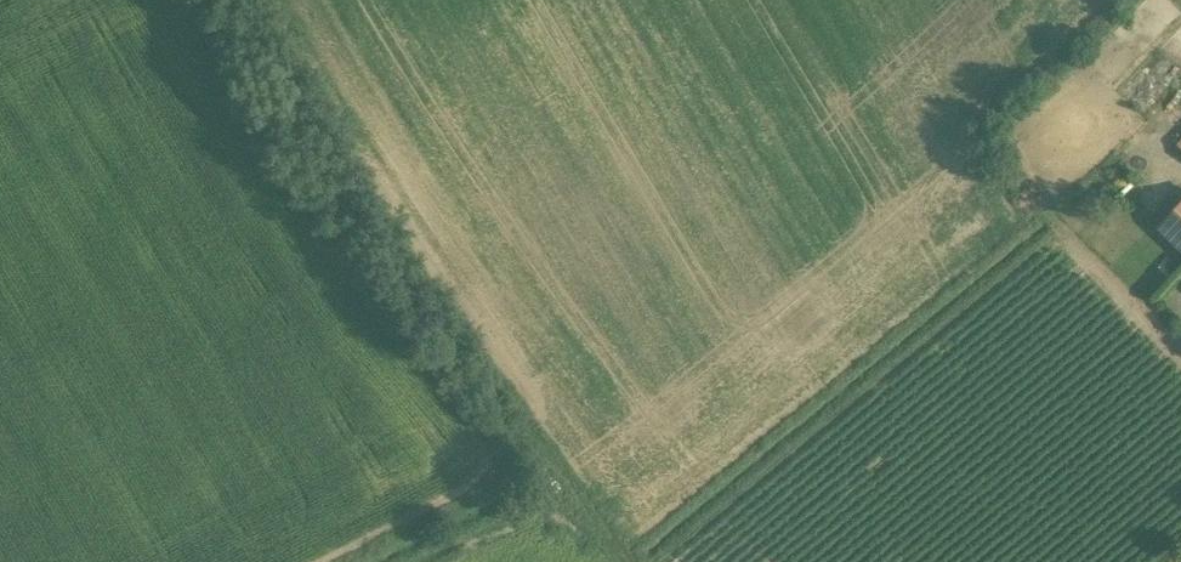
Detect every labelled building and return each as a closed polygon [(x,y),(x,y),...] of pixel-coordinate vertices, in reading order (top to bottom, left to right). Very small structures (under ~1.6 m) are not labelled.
[(1158,227),(1180,248),(1180,203),(1158,227)]
